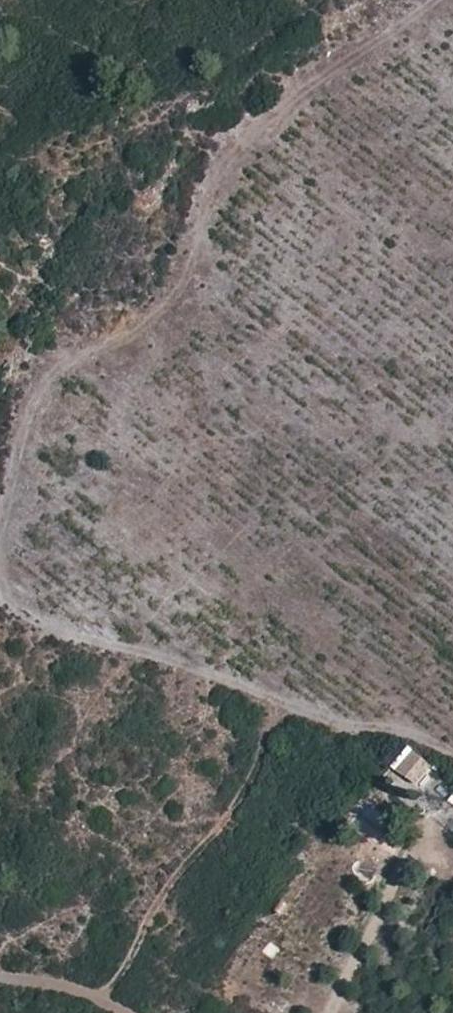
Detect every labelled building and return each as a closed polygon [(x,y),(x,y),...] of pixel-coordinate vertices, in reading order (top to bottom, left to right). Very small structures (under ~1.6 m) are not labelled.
[(417,792),(434,765),(406,746),(388,774),(417,792)]
